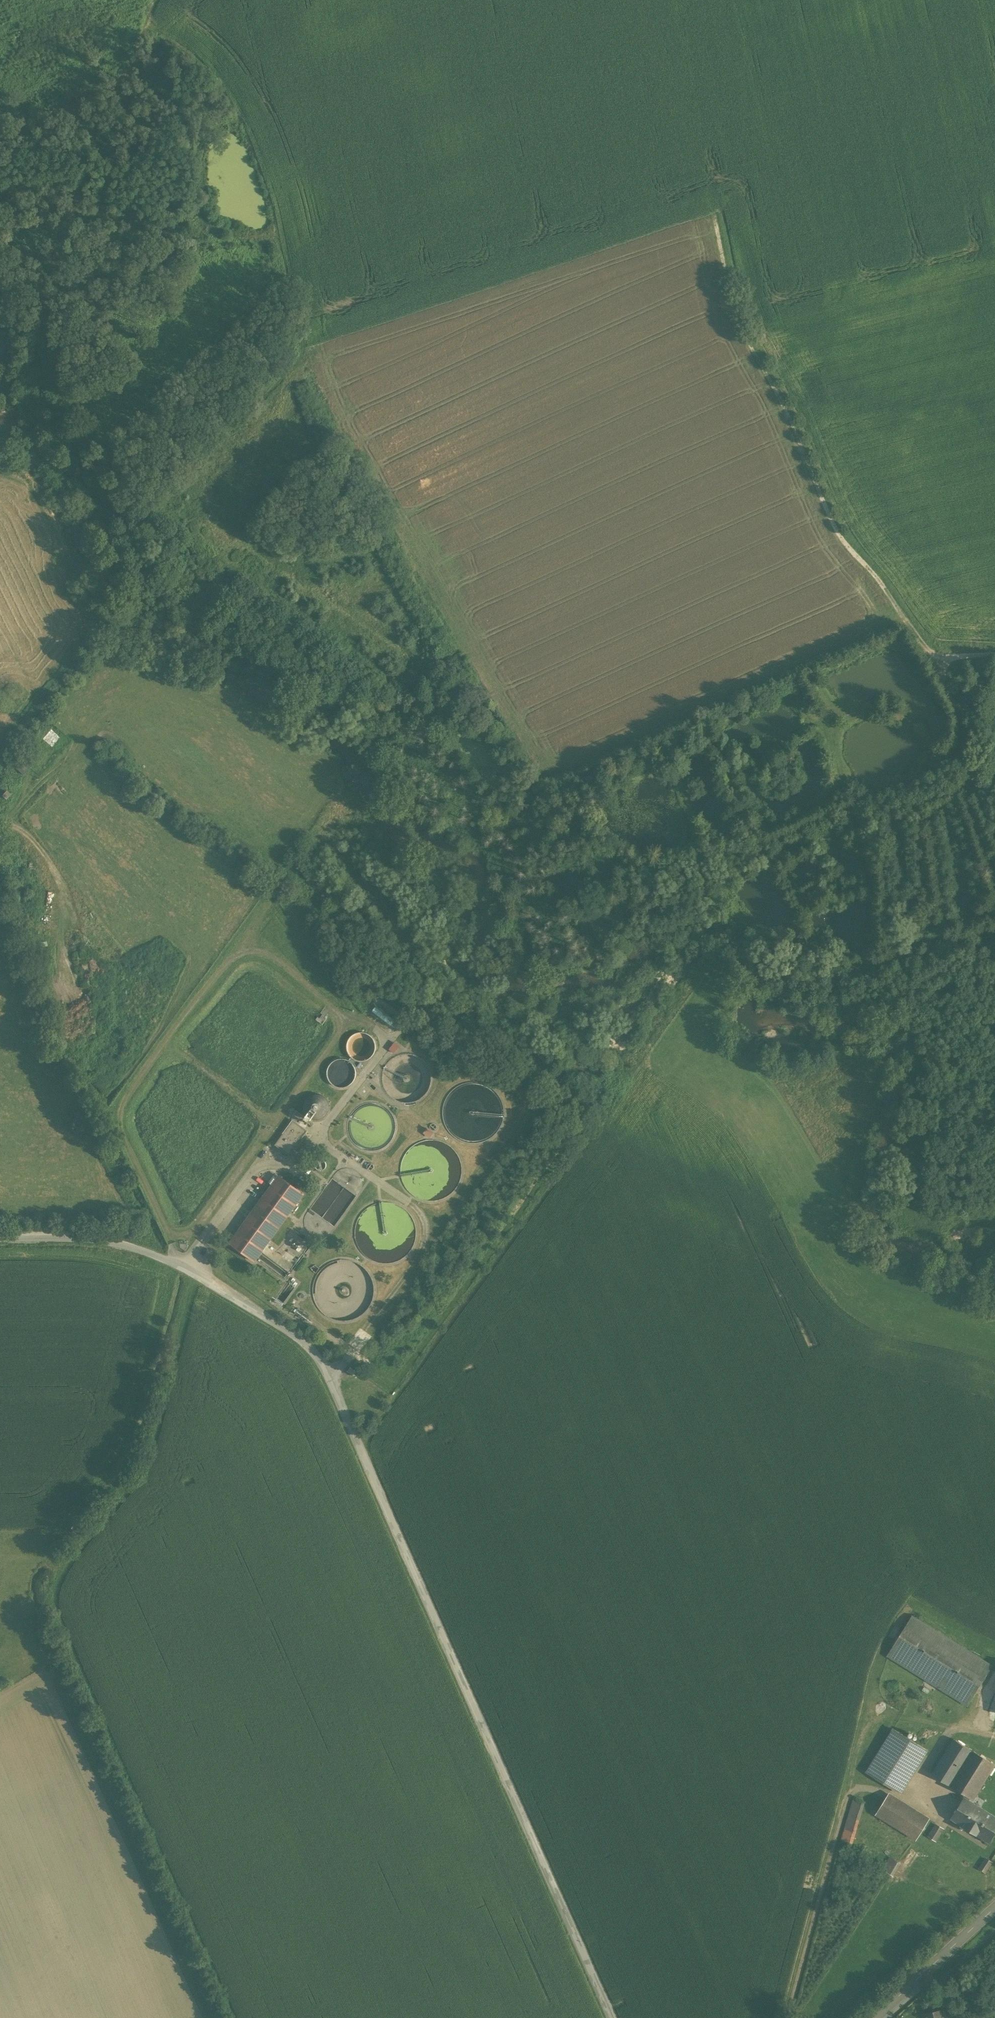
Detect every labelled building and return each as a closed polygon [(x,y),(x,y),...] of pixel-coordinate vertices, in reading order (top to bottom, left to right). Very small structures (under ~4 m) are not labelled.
[(21,759),(15,767),(22,773),(29,765),(21,759)] [(5,789),(1,794),(5,797),(9,792),(5,789)] [(397,1015),(379,1002),(375,1008),(392,1021),(397,1015)] [(293,1120),(275,1145),(291,1156),(299,1145),(297,1144),(307,1130),(293,1120)] [(306,1192),(279,1173),(229,1242),(255,1261),(306,1192)] [(991,1665),(912,1616),(888,1656),(967,1705),(991,1665)] [(927,1750),(893,1729),(866,1772),(900,1793),(927,1750)] [(994,1764),(956,1739),(933,1774),(964,1794),(963,1796),(964,1798),(972,1803),(976,1797),(974,1796),(994,1764)] [(854,1796),(843,1838),(855,1841),(866,1799),(854,1796)] [(926,1824),(886,1798),(877,1813),(916,1838),(921,1831),(926,1824)] [(964,1798),(951,1818),(988,1841),(994,1830),(994,1817),(972,1803),(964,1798)] [(935,1824),(928,1835),(935,1839),(942,1828),(935,1824)] [(895,1874),(902,1860),(891,1855),(884,1868),(895,1874)] [(989,1870),(993,1859),(985,1856),(981,1868),(989,1870)]
